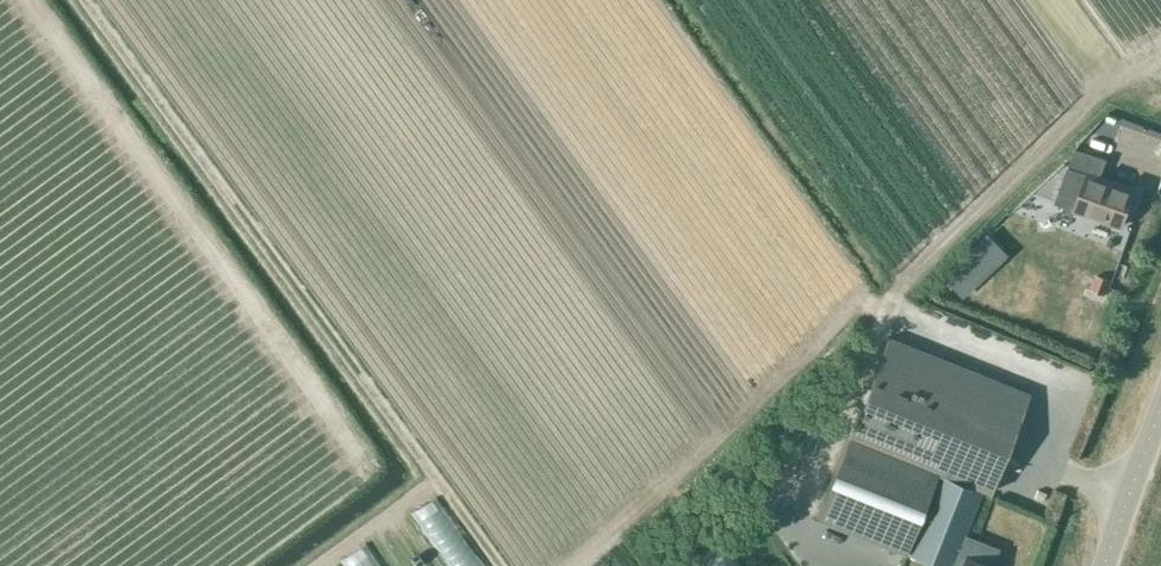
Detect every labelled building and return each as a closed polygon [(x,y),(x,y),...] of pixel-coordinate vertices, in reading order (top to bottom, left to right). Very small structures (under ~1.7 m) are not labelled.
[(1132,122),(1128,135),(1154,143),(1158,130),(1132,122)] [(1069,166),(1055,201),(1073,208),(1122,226),(1134,190),(1101,178),(1102,175),(1107,159),(1075,148),(1069,166)] [(1005,228),(986,238),(994,253),(1013,242),(1005,228)] [(1088,275),(1084,285),(1091,288),(1091,289),(1105,295),(1111,280),(1096,275),(1095,278),(1088,275)] [(889,337),(848,437),(991,492),(1031,393),(889,337)] [(999,548),(965,534),(982,492),(848,438),(816,518),(937,565),(993,565),(992,565),(999,548)]
